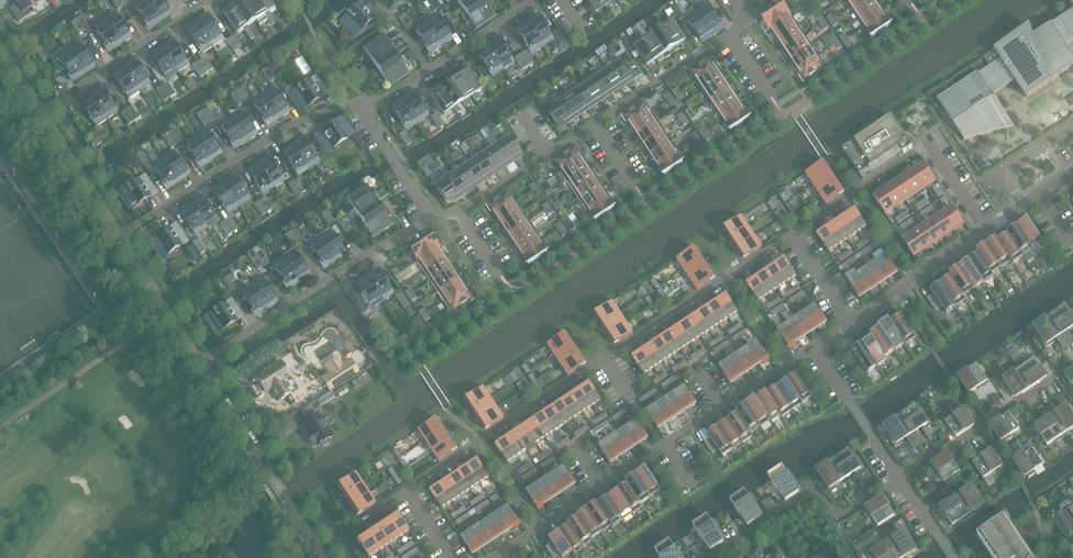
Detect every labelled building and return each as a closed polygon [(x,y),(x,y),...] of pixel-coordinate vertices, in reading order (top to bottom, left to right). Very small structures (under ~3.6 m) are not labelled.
[(40,0),(14,0),(17,4),(10,9),(19,22),(31,14),(28,9),(40,0)] [(119,0),(111,0),(118,11),(124,7),(119,0)] [(134,4),(146,23),(149,26),(159,19),(147,0),(139,0),(134,4)] [(159,19),(170,12),(164,2),(166,0),(147,0),(159,19)] [(242,0),(240,0),(240,1),(235,5),(233,2),(231,3),(247,27),(256,21),(242,0)] [(256,0),(242,0),(256,21),(265,15),(256,0)] [(270,0),(256,0),(265,15),(273,26),(276,23),(269,12),(275,8),(270,0)] [(376,12),(364,0),(363,0),(349,13),(351,15),(342,24),(355,37),(373,19),(371,17),(376,12)] [(435,0),(427,0),(435,12),(440,8),(435,0)] [(478,0),(457,0),(456,1),(463,10),(472,3),(478,0)] [(484,0),(478,0),(472,3),(485,23),(495,16),(484,0)] [(604,0),(589,0),(596,10),(604,5),(608,10),(610,9),(604,0)] [(610,9),(612,8),(608,2),(611,0),(604,0),(610,9)] [(864,0),(847,0),(852,8),(864,0)] [(878,5),(874,0),(864,0),(852,8),(859,18),(878,5)] [(816,8),(813,2),(807,6),(811,11),(816,8)] [(247,27),(231,3),(229,4),(231,8),(223,13),(237,33),(243,29),(251,40),(254,38),(247,27)] [(485,23),(472,3),(463,10),(464,12),(462,13),(463,16),(462,17),(468,25),(471,23),(475,30),(485,23)] [(684,17),(677,5),(671,9),(679,21),(684,17)] [(865,28),(884,15),(878,5),(859,18),(865,28)] [(723,26),(710,7),(700,14),(712,33),(723,26)] [(772,30),(791,18),(784,7),(765,20),(772,30)] [(712,33),(700,14),(697,10),(686,18),(701,40),(712,33)] [(1067,45),(1072,41),(1072,12),(1053,25),(1052,24),(1033,36),(1029,26),(994,49),(1001,60),(979,74),(977,72),(937,98),(965,140),(1013,126),(993,94),(1015,80),(1027,98),(1072,67),(1072,55),(1067,45)] [(413,26),(405,14),(399,18),(407,30),(413,26)] [(835,19),(832,14),(827,18),(830,23),(835,19)] [(132,38),(117,15),(113,18),(111,15),(104,19),(119,42),(124,38),(126,42),(132,38)] [(872,38),(891,25),(884,15),(865,28),(872,38)] [(90,28),(82,16),(76,20),(84,32),(90,28)] [(224,40),(209,17),(198,24),(213,47),(224,40)] [(453,39),(437,17),(427,24),(440,43),(445,40),(447,43),(453,39)] [(551,37),(539,18),(533,21),(531,18),(526,22),(528,25),(541,44),(551,37)] [(778,40),(797,28),(791,18),(772,30),(778,40)] [(826,23),(823,18),(818,21),(821,26),(826,23)] [(119,42),(104,19),(97,24),(100,27),(95,30),(108,49),(119,42)] [(686,41),(672,21),(666,25),(662,19),(658,22),(662,27),(678,51),(680,50),(678,46),(686,41)] [(833,27),(838,24),(835,19),(830,23),(833,27)] [(84,32),(76,20),(71,24),(79,35),(84,32)] [(824,31),(829,27),(826,23),(821,26),(824,31)] [(213,47),(198,24),(193,28),(191,25),(185,28),(186,31),(202,54),(213,47)] [(440,43),(427,24),(416,32),(429,50),(434,47),(436,50),(442,46),(440,43)] [(530,51),(541,44),(528,25),(523,28),(521,25),(515,29),(530,51)] [(678,51),(662,27),(653,33),(669,57),(671,56),(669,53),(674,49),(676,52),(678,51)] [(785,50),(804,37),(797,28),(778,40),(785,50)] [(566,41),(558,30),(553,33),(561,45),(566,41)] [(669,57),(653,33),(644,39),(657,60),(665,55),(667,58),(669,57)] [(657,60),(644,39),(640,34),(636,36),(640,42),(634,46),(647,66),(657,60)] [(849,40),(845,34),(840,38),(844,43),(849,40)] [(369,58),(393,43),(391,41),(388,43),(383,35),(363,49),(369,58)] [(240,49),(232,37),(226,41),(234,53),(240,49)] [(791,60),(810,47),(804,37),(785,50),(791,60)] [(834,46),(839,42),(836,38),(831,41),(834,46)] [(512,59),(499,40),(494,44),(492,41),(486,44),(488,47),(501,67),(512,59)] [(853,45),(849,40),(844,43),(847,49),(853,45)] [(94,65),(79,42),(68,50),(83,72),(94,65)] [(837,51),(842,47),(839,42),(834,46),(837,51)] [(187,62),(174,43),(163,50),(176,69),(178,72),(186,68),(183,65),(187,62)] [(376,68),(385,61),(399,52),(397,50),(394,52),(391,47),(394,45),(393,43),(369,58),(376,68)] [(49,59),(41,46),(35,50),(43,62),(49,59)] [(501,67),(488,47),(477,55),(490,74),(501,67)] [(798,70),(817,57),(810,47),(791,60),(798,70)] [(83,72),(68,50),(57,57),(72,79),(83,72)] [(176,69),(163,50),(153,57),(165,76),(176,69)] [(411,51),(405,54),(412,64),(417,60),(411,51)] [(534,63),(526,51),(520,55),(528,67),(534,63)] [(404,68),(407,65),(402,57),(399,59),(397,56),(400,54),(399,52),(385,61),(398,80),(408,74),(404,68)] [(528,67),(520,55),(515,58),(523,70),(528,67)] [(639,74),(636,69),(638,68),(633,61),(631,62),(627,55),(619,61),(615,55),(613,56),(633,87),(635,86),(631,80),(634,78),(635,80),(640,76),(639,74)] [(633,87),(613,56),(610,58),(614,63),(607,69),(619,88),(627,83),(631,88),(633,87)] [(717,69),(714,64),(716,63),(711,56),(697,65),(698,67),(691,71),(698,82),(717,69)] [(817,72),(824,67),(817,57),(798,70),(801,74),(799,75),(804,83),(818,74),(817,72)] [(213,69),(209,63),(207,65),(203,59),(197,63),(205,74),(213,69)] [(398,80),(385,61),(376,68),(377,70),(375,71),(376,73),(375,74),(381,82),(384,80),(389,87),(398,80)] [(151,84),(136,62),(130,65),(128,62),(122,66),(125,69),(140,91),(151,84)] [(205,74),(197,63),(192,66),(200,78),(205,74)] [(276,79),(268,67),(262,71),(270,83),(276,79)] [(619,88),(607,69),(599,74),(595,68),(593,70),(614,102),(617,101),(612,93),(619,88)] [(140,91),(125,69),(120,72),(118,69),(112,73),(129,99),(140,91)] [(482,89),(468,69),(459,75),(476,102),(479,99),(476,94),(482,89)] [(705,91),(724,79),(717,69),(698,82),(705,91)] [(614,102),(593,70),(591,71),(595,77),(587,82),(600,101),(607,96),(612,104),(614,102)] [(476,102),(459,75),(451,80),(449,77),(447,78),(467,108),(470,105),(466,100),(472,96),(476,102)] [(496,88),(488,76),(483,80),(490,92),(496,88)] [(320,96),(326,92),(316,77),(300,87),(301,90),(291,96),(301,112),(322,98),(320,96)] [(467,108),(447,78),(445,80),(447,83),(442,86),(440,83),(438,84),(457,114),(461,111),(457,106),(463,102),(466,108),(467,108)] [(711,101),(730,89),(724,79),(705,91),(711,101)] [(600,101),(587,82),(579,87),(575,81),(573,83),(595,115),(597,114),(592,106),(600,101)] [(175,94),(167,82),(162,86),(170,98),(175,94)] [(595,115),(573,83),(571,84),(575,90),(567,95),(580,114),(588,109),(593,117),(595,115)] [(457,114),(438,84),(436,86),(438,89),(430,94),(444,115),(453,108),(457,114)] [(170,98),(162,86),(156,90),(164,102),(170,98)] [(250,99),(242,87),(236,91),(244,103),(250,99)] [(290,112),(273,87),(262,94),(277,116),(282,113),(284,116),(290,112)] [(681,93),(678,88),(672,92),(676,97),(681,93)] [(718,111),(737,99),(730,89),(711,101),(718,111)] [(118,112),(103,90),(92,97),(107,119),(118,112)] [(244,103),(236,91),(231,95),(239,107),(244,103)] [(684,98),(681,93),(676,97),(679,101),(684,98)] [(277,116),(262,94),(251,101),(266,124),(277,116)] [(426,112),(414,94),(403,101),(417,123),(424,118),(421,115),(426,112)] [(580,114),(567,95),(559,100),(555,94),(553,96),(574,126),(576,125),(572,119),(580,114)] [(673,98),(670,94),(664,97),(668,102),(673,98)] [(574,126),(553,96),(551,97),(555,103),(547,108),(560,128),(568,122),(572,128),(574,126)] [(107,119),(92,97),(81,104),(96,127),(107,119)] [(671,107),(676,103),(673,98),(668,102),(671,107)] [(724,121),(744,108),(737,99),(718,111),(724,121)] [(417,123),(403,101),(392,109),(405,128),(415,121),(417,123)] [(631,126),(650,113),(643,103),(637,108),(636,106),(622,115),(627,123),(628,121),(631,126)] [(140,118),(132,106),(126,110),(134,122),(140,118)] [(215,119),(207,107),(202,111),(210,123),(215,119)] [(694,113),(691,108),(686,112),(689,116),(694,113)] [(731,131),(750,119),(744,108),(724,121),(731,131)] [(134,122),(126,110),(121,113),(129,125),(134,122)] [(258,135),(241,110),(230,117),(245,139),(250,136),(252,139),(258,135)] [(210,123),(202,111),(196,115),(204,127),(210,123)] [(638,136),(657,123),(650,113),(631,126),(638,136)] [(681,122),(686,118),(683,113),(678,117),(681,122)] [(697,118),(694,113),(689,116),(692,121),(697,118)] [(444,126),(436,114),(431,117),(439,129),(444,126)] [(245,139),(230,117),(219,124),(234,146),(239,143),(241,146),(247,142),(245,139)] [(341,140),(352,132),(342,117),(321,131),(323,133),(317,137),(327,152),(343,142),(341,140)] [(892,117),(843,150),(860,176),(900,149),(904,154),(913,148),(909,143),(892,117)] [(684,126),(689,123),(686,118),(681,122),(684,126)] [(644,146),(663,133),(657,123),(638,136),(644,146)] [(708,133),(704,128),(699,131),(702,137),(708,133)] [(182,141),(174,129),(169,133),(177,145),(182,141)] [(428,130),(424,133),(428,140),(433,137),(428,130)] [(102,143),(94,131),(89,135),(97,147),(102,143)] [(221,151),(208,132),(197,139),(210,158),(221,151)] [(413,143),(405,132),(399,135),(407,147),(413,143)] [(177,145),(169,133),(163,137),(171,149),(177,145)] [(651,156),(670,143),(663,133),(644,146),(651,156)] [(700,139),(696,133),(691,137),(694,142),(700,139)] [(706,142),(711,139),(708,133),(702,137),(706,142)] [(523,156),(510,136),(501,142),(513,162),(514,162),(512,158),(518,154),(520,158),(523,156)] [(210,158),(197,139),(186,146),(199,165),(205,162),(207,165),(212,161),(210,158)] [(703,144),(700,139),(694,142),(698,148),(703,144)] [(318,159),(305,140),(295,147),(307,166),(318,159)] [(513,162),(501,142),(491,149),(504,168),(505,168),(502,164),(509,160),(511,164),(513,162)] [(657,166),(676,153),(670,143),(651,156),(657,166)] [(582,159),(579,154),(581,153),(576,146),(562,155),(563,157),(556,161),(563,171),(582,159)] [(307,166),(295,147),(284,154),(296,173),(307,166)] [(504,168),(491,149),(482,155),(495,174),(493,171),(499,166),(502,170),(504,168)] [(149,163),(142,151),(136,155),(144,167),(149,163)] [(664,176),(683,163),(676,153),(657,166),(664,176)] [(188,173),(175,154),(164,161),(177,180),(188,173)] [(144,167),(136,155),(130,159),(138,171),(144,167)] [(495,174),(482,155),(473,161),(485,181),(486,180),(484,177),(490,173),(492,176),(495,174)] [(429,156),(417,164),(421,171),(433,163),(429,156)] [(283,177),(270,158),(259,166),(272,185),(283,177)] [(570,181),(589,169),(582,159),(563,171),(570,181)] [(335,172),(327,160),(322,164),(326,170),(324,171),(327,177),(335,172)] [(177,180),(164,161),(153,168),(166,187),(177,180)] [(485,181),(473,161),(463,167),(476,187),(477,186),(474,183),(481,179),(483,182),(485,181)] [(824,162),(806,175),(813,185),(831,173),(824,162)] [(924,163),(914,170),(926,188),(936,181),(924,163)] [(272,185),(259,166),(249,173),(261,192),(272,185)] [(476,187),(463,167),(454,173),(467,193),(467,192),(465,189),(471,185),(474,188),(476,187)] [(576,191),(595,178),(589,169),(570,181),(576,191)] [(914,170),(904,177),(916,194),(926,188),(914,170)] [(467,193),(454,173),(444,180),(455,196),(462,191),(464,195),(467,193)] [(831,173),(813,185),(819,195),(837,183),(831,173)] [(149,194),(155,191),(145,176),(129,186),(130,189),(120,195),(130,211),(151,197),(149,194)] [(904,177),(894,183),(906,201),(916,194),(904,177)] [(248,197),(236,178),(225,185),(237,204),(248,197)] [(308,190),(300,178),(294,182),(302,194),(308,190)] [(546,183),(543,178),(537,181),(540,186),(546,183)] [(583,201),(602,188),(595,178),(576,191),(583,201)] [(455,196),(444,180),(435,186),(445,202),(455,196)] [(302,194),(294,182),(289,185),(297,197),(302,194)] [(538,188),(535,183),(529,187),(533,191),(538,188)] [(549,187),(546,183),(540,186),(544,191),(549,187)] [(837,183),(819,195),(826,205),(844,193),(837,183)] [(894,183),(884,190),(896,208),(906,201),(894,183)] [(237,204),(225,185),(220,188),(219,187),(213,191),(227,211),(237,204)] [(353,209),(376,194),(375,192),(372,194),(367,186),(347,199),(353,209)] [(541,193),(538,188),(533,191),(536,196),(541,193)] [(589,211),(609,198),(602,188),(583,201),(589,211)] [(941,189),(935,193),(939,198),(944,194),(941,189)] [(884,190),(874,196),(886,214),(896,208),(884,190)] [(496,216),(515,203),(508,193),(502,197),(500,195),(486,205),(491,212),(493,211),(496,216)] [(789,201),(787,198),(784,193),(780,196),(785,203),(789,201)] [(359,218),(369,212),(383,203),(381,201),(378,203),(374,198),(378,196),(376,194),(353,209),(359,218)] [(946,196),(940,200),(943,205),(949,201),(946,196)] [(273,209),(265,197),(260,201),(267,213),(273,209)] [(559,202),(556,198),(550,201),(554,206),(559,202)] [(596,221),(615,208),(609,198),(589,211),(596,221)] [(216,218),(203,199),(198,203),(195,200),(190,203),(205,226),(216,218)] [(926,199),(921,202),(924,207),(930,203),(926,199)] [(267,213),(260,201),(254,205),(262,217),(267,213)] [(777,209),(772,201),(768,204),(773,211),(777,209)] [(562,207),(559,202),(554,206),(557,211),(562,207)] [(921,202),(915,206),(918,211),(924,207),(921,202)] [(205,226),(190,203),(192,207),(187,210),(185,207),(179,210),(195,233),(205,226)] [(388,218),(391,216),(385,208),(382,210),(380,207),(384,205),(383,203),(369,212),(382,231),(392,225),(388,218)] [(503,226),(522,213),(515,203),(496,216),(503,226)] [(551,208),(548,203),(543,206),(546,211),(551,208)] [(792,205),(791,203),(787,206),(792,213),(796,210),(792,205)] [(931,206),(926,210),(929,214),(934,211),(931,206)] [(953,207),(943,214),(954,231),(965,225),(953,207)] [(554,213),(551,208),(546,211),(549,216),(554,213)] [(868,227),(856,209),(845,216),(857,234),(868,227)] [(330,230),(319,237),(334,259),(335,259),(345,252),(337,239),(343,234),(334,221),(330,215),(327,210),(321,214),(329,225),(327,226),(330,230)] [(796,211),(796,210),(792,213),(796,221),(801,218),(796,211)] [(926,210),(920,213),(923,218),(929,214),(926,210)] [(784,218),(779,211),(775,214),(780,221),(784,218)] [(382,231),(369,212),(359,218),(372,238),(382,231)] [(907,212),(901,216),(904,220),(910,217),(907,212)] [(509,235),(528,223),(522,213),(503,226),(509,235)] [(943,214),(933,220),(945,238),(954,231),(943,214)] [(857,234),(845,216),(836,222),(848,240),(857,234)] [(901,216),(896,219),(899,224),(904,220),(901,216)] [(239,229),(231,217),(225,221),(233,233),(239,229)] [(567,226),(572,223),(569,217),(564,221),(567,226)] [(742,217),(724,229),(731,239),(749,227),(742,217)] [(789,226),(784,218),(780,221),(785,229),(789,226)] [(912,219),(906,223),(909,228),(915,224),(912,219)] [(1045,245),(1027,219),(1016,226),(1033,253),(1034,252),(1032,249),(1041,243),(1043,247),(1045,245)] [(933,220),(923,227),(935,245),(945,238),(933,220)] [(233,233),(225,221),(220,225),(228,237),(233,233)] [(848,240),(836,222),(826,229),(838,246),(848,240)] [(516,245),(535,233),(528,223),(509,235),(516,245)] [(564,228),(561,223),(556,226),(559,232),(564,228)] [(576,229),(572,223),(567,226),(571,232),(576,229)] [(906,223),(900,227),(901,227),(904,231),(909,228),(906,223)] [(1033,253),(1016,226),(1007,232),(1008,234),(1007,235),(1024,261),(1026,260),(1022,255),(1030,250),(1033,253)] [(172,252),(188,242),(177,227),(172,230),(170,228),(149,242),(159,257),(170,250),(172,252)] [(749,227),(731,239),(738,249),(756,237),(749,227)] [(923,227),(913,233),(925,251),(935,245),(923,227)] [(304,240),(296,228),(291,231),(299,243),(304,240)] [(568,234),(564,228),(559,232),(563,237),(568,234)] [(838,246),(826,229),(817,235),(829,252),(838,246)] [(299,243),(291,231),(285,235),(293,247),(299,243)] [(522,255),(541,242),(535,233),(516,245),(522,255)] [(913,233),(903,240),(915,258),(925,251),(913,233)] [(1024,261),(1007,235),(998,240),(996,237),(995,238),(1012,264),(1022,258),(1024,262),(1024,261)] [(319,237),(309,244),(323,266),(334,259),(319,237)] [(756,237),(738,249),(745,259),(763,247),(756,237)] [(419,261),(438,249),(431,238),(412,251),(419,261)] [(1012,264),(995,238),(985,245),(1002,271),(1004,270),(1002,267),(1010,261),(1012,265),(1012,264)] [(206,251),(198,239),(192,243),(200,255),(206,251)] [(529,265),(548,253),(541,242),(522,255),(529,265)] [(859,250),(866,245),(864,242),(857,246),(859,250)] [(193,245),(186,250),(194,262),(201,257),(193,245)] [(1002,271),(985,245),(976,250),(978,254),(977,254),(995,281),(996,280),(992,273),(1000,268),(1002,271)] [(695,248),(677,260),(684,270),(702,258),(695,248)] [(864,256),(870,252),(868,248),(861,253),(864,256)] [(426,271),(445,259),(438,249),(419,261),(426,271)] [(309,272),(294,250),(283,257),(300,282),(298,279),(309,272)] [(269,263),(261,251),(256,255),(264,266),(269,263)] [(841,262),(848,258),(845,254),(838,259),(841,262)] [(995,281),(977,254),(967,261),(985,287),(986,287),(984,283),(992,278),(994,281),(995,281)] [(264,266),(256,255),(250,258),(258,270),(264,266)] [(898,272),(886,255),(875,262),(887,279),(898,272)] [(300,282),(283,257),(285,260),(274,267),(287,286),(292,283),(294,286),(300,282)] [(689,278),(682,283),(683,285),(690,280),(708,268),(702,258),(684,270),(689,278)] [(797,276),(785,258),(774,266),(786,283),(797,276)] [(432,281),(451,268),(445,259),(426,271),(432,281)] [(845,269),(852,264),(849,260),(842,265),(845,269)] [(985,287),(967,261),(957,267),(975,294),(976,293),(974,290),(982,284),(984,288),(985,287)] [(887,279),(875,262),(866,268),(878,286),(887,279)] [(786,283),(774,266),(765,272),(777,290),(786,283)] [(975,294),(957,267),(949,273),(951,276),(950,277),(967,304),(969,303),(964,296),(972,291),(974,294),(975,294)] [(400,273),(396,268),(391,271),(395,277),(400,273)] [(403,279),(412,273),(409,268),(400,274),(395,277),(398,282),(403,279)] [(439,291),(458,278),(451,268),(432,281),(439,291)] [(708,268),(690,280),(697,291),(715,279),(708,268)] [(878,286),(866,268),(857,274),(869,292),(878,286)] [(394,294),(379,272),(368,279),(383,301),(394,294)] [(777,290),(765,272),(756,278),(768,296),(777,290)] [(236,288),(232,282),(235,281),(230,274),(222,280),(231,292),(236,288)] [(869,292),(857,274),(847,280),(859,298),(869,292)] [(264,281),(262,277),(251,285),(253,288),(266,307),(268,310),(266,307),(277,300),(264,281)] [(967,304),(950,277),(940,284),(957,310),(959,310),(956,306),(965,301),(967,304)] [(445,301),(465,288),(458,278),(439,291),(445,301)] [(768,296),(756,278),(753,280),(751,278),(745,282),(759,302),(768,296)] [(383,301),(368,279),(358,286),(373,308),(383,301)] [(660,286),(655,279),(651,281),(656,289),(660,286)] [(957,310),(940,284),(931,290),(934,295),(927,299),(935,311),(942,307),(944,310),(946,313),(955,307),(957,311),(957,310)] [(253,288),(251,285),(253,288),(242,295),(255,314),(260,310),(263,314),(268,310),(266,307),(253,288)] [(648,294),(643,287),(639,289),(644,297),(648,294)] [(460,309),(474,299),(469,292),(468,293),(465,288),(445,301),(452,311),(459,307),(460,309)] [(413,294),(410,289),(405,292),(408,297),(413,294)] [(664,292),(662,289),(658,291),(663,299),(667,296),(664,292)] [(788,298),(794,293),(792,289),(785,294),(788,298)] [(739,312),(733,304),(725,292),(719,297),(721,299),(715,302),(727,320),(739,312)] [(416,314),(402,294),(396,297),(410,318),(416,314)] [(417,298),(413,294),(408,297),(411,302),(417,298)] [(672,304),(667,296),(663,299),(668,306),(672,304)] [(792,304),(798,300),(796,296),(790,300),(792,304)] [(654,304),(650,297),(646,299),(651,307),(654,304)] [(236,318),(241,315),(231,300),(225,303),(215,310),(217,313),(206,319),(216,335),(227,328),(237,321),(236,318)] [(613,302),(595,314),(603,325),(621,313),(613,302)] [(727,320),(715,302),(706,308),(718,326),(727,320)] [(769,310),(776,306),(773,302),(766,306),(769,310)] [(659,312),(654,304),(651,307),(655,314),(659,312)] [(827,322),(815,304),(805,311),(817,329),(827,322)] [(1072,315),(1066,306),(1056,312),(1055,310),(1049,314),(1063,334),(1072,328),(1072,315)] [(718,326),(706,308),(697,315),(709,332),(718,326)] [(773,316),(780,312),(777,308),(771,313),(773,316)] [(421,317),(427,313),(423,309),(418,312),(421,317)] [(817,329),(805,311),(796,317),(808,335),(817,329)] [(430,318),(427,313),(421,317),(425,322),(430,318)] [(621,313),(603,325),(609,335),(627,323),(621,313)] [(1063,334),(1049,314),(1042,318),(1044,320),(1034,327),(1041,336),(1039,337),(1038,337),(1046,349),(1054,344),(1052,341),(1063,334)] [(709,332),(697,315),(687,321),(699,339),(709,332)] [(901,315),(891,322),(906,345),(915,340),(917,343),(919,342),(915,335),(901,315)] [(808,335),(796,317),(786,323),(798,341),(808,335)] [(887,322),(880,327),(895,350),(902,346),(903,345),(906,348),(907,347),(906,345),(891,322),(890,320),(887,322)] [(699,339),(687,321),(678,327),(690,345),(699,339)] [(627,323),(609,335),(616,345),(634,333),(627,323)] [(798,341),(786,323),(777,329),(790,350),(797,345),(795,343),(798,341)] [(690,345),(678,327),(669,333),(681,351),(690,345)] [(730,336),(737,331),(735,327),(728,332),(730,336)] [(878,329),(870,334),(872,337),(886,357),(893,352),(894,351),(896,355),(898,353),(895,350),(880,327),(878,329)] [(741,338),(748,333),(745,330),(739,334),(741,338)] [(681,351),(669,333),(659,339),(671,357),(681,351)] [(566,334),(548,346),(555,356),(573,344),(566,334)] [(871,338),(862,343),(878,367),(886,361),(888,365),(890,363),(886,357),(872,337),(871,338)] [(671,357),(659,339),(650,346),(662,363),(671,357)] [(712,348),(718,343),(716,340),(709,344),(712,348)] [(770,360),(762,348),(757,340),(746,348),(758,365),(763,362),(764,364),(770,360)] [(722,350),(729,346),(727,342),(720,347),(722,350)] [(861,344),(852,350),(868,373),(876,368),(878,371),(879,370),(880,370),(878,367),(862,343),(861,344)] [(573,344),(555,356),(561,366),(579,354),(573,344)] [(662,363),(650,346),(641,352),(653,370),(662,363)] [(758,365),(746,348),(736,354),(748,372),(758,365)] [(653,370),(641,352),(632,357),(644,375),(653,370)] [(693,360),(700,356),(697,352),(691,357),(693,360)] [(586,364),(579,354),(561,366),(568,376),(586,364)] [(748,372),(736,354),(727,360),(739,378),(748,372)] [(1048,374),(1043,367),(1041,368),(1035,359),(1019,369),(1032,387),(1047,377),(1046,375),(1048,374)] [(739,378),(727,360),(719,366),(731,384),(739,378)] [(291,377),(281,362),(273,368),(271,366),(264,371),(265,373),(256,378),(265,391),(266,393),(265,391),(270,388),(279,402),(291,394),(283,382),(291,377)] [(1058,363),(1053,366),(1056,372),(1061,368),(1058,363)] [(531,372),(526,364),(522,367),(527,374),(531,372)] [(674,373),(681,368),(679,365),(672,369),(674,373)] [(989,383),(977,365),(968,372),(967,370),(967,369),(960,374),(961,376),(959,378),(969,394),(978,388),(979,390),(989,383)] [(347,369),(338,375),(343,381),(352,376),(347,369)] [(1032,387),(1019,369),(1004,380),(1010,389),(1008,390),(1007,390),(1012,397),(1014,396),(1016,398),(1032,387)] [(519,380),(514,372),(510,375),(515,382),(519,380)] [(538,382),(533,374),(529,377),(534,384),(538,382)] [(813,397),(797,374),(787,381),(804,407),(805,407),(803,404),(811,398),(813,401),(815,400),(813,397)] [(656,385),(662,381),(660,377),(653,382),(656,385)] [(356,380),(351,383),(355,388),(359,385),(356,380)] [(804,407),(787,381),(777,387),(794,414),(795,414),(793,410),(801,405),(803,408),(804,407)] [(526,389),(521,382),(517,385),(522,392),(526,389)] [(543,389),(538,382),(534,384),(539,392),(543,389)] [(602,400),(590,382),(580,389),(593,407),(602,400)] [(697,403),(685,385),(674,392),(686,410),(697,403)] [(345,386),(336,392),(340,398),(349,392),(345,386)] [(794,414),(777,387),(767,394),(766,392),(766,393),(783,419),(784,419),(783,417),(791,412),(793,415),(794,414)] [(473,410),(491,398),(485,388),(466,400),(473,410)] [(531,397),(526,389),(522,392),(527,400),(531,397)] [(593,407),(580,389),(571,395),(583,413),(593,407)] [(320,407),(335,398),(331,392),(317,401),(320,407)] [(686,410),(674,392),(665,399),(677,416),(686,410)] [(783,419),(766,393),(756,399),(755,397),(772,424),(773,423),(772,422),(780,416),(782,420),(783,419)] [(583,413),(571,395),(562,401),(574,419),(583,413)] [(772,424),(755,397),(745,404),(763,430),(761,427),(769,421),(771,425),(772,424)] [(480,420),(498,408),(491,398),(473,410),(480,420)] [(677,416),(665,399),(656,405),(668,423),(677,416)] [(574,419),(562,401),(553,407),(565,425),(574,419)] [(955,416),(945,422),(956,438),(975,425),(974,425),(973,423),(971,420),(968,415),(958,401),(949,407),(955,416)] [(763,430),(745,404),(736,410),(738,413),(737,414),(755,440),(751,433),(759,428),(761,431),(763,430)] [(668,423),(656,405),(646,411),(658,429),(668,423)] [(930,422),(924,413),(924,414),(922,415),(916,405),(906,412),(905,410),(898,414),(913,434),(930,422)] [(1072,415),(1072,411),(1069,405),(1051,417),(1065,437),(1071,434),(1069,431),(1072,429),(1072,416),(1072,415)] [(304,419),(315,412),(312,406),(301,413),(304,419)] [(565,425),(553,407),(543,414),(555,431),(565,425)] [(487,430),(505,418),(498,408),(480,420),(487,430)] [(938,411),(934,414),(937,419),(935,420),(939,426),(945,422),(938,411)] [(1020,429),(1009,413),(991,426),(1003,444),(1012,438),(1012,437),(1011,437),(1010,436),(1020,429)] [(555,431),(543,414),(534,420),(546,438),(555,431)] [(755,440),(737,414),(727,420),(745,447),(743,443),(751,438),(754,441),(755,440)] [(913,434),(898,414),(893,417),(894,420),(884,426),(891,436),(889,437),(889,436),(888,437),(895,446),(913,434)] [(332,437),(317,415),(303,424),(311,437),(309,439),(314,446),(316,444),(318,447),(321,445),(323,447),(325,447),(329,445),(330,442),(328,439),(332,437)] [(1065,437),(1051,417),(1033,429),(1039,438),(1040,437),(1039,437),(1041,436),(1047,446),(1057,439),(1059,441),(1065,437)] [(426,441),(444,429),(437,419),(419,431),(426,441)] [(546,438),(534,420),(524,426),(537,444),(546,438)] [(649,438),(637,420),(627,427),(639,444),(649,438)] [(745,447),(727,420),(717,427),(735,453),(733,450),(741,444),(744,448),(745,447)] [(537,444),(524,426),(515,432),(527,450),(537,444)] [(639,444),(627,427),(617,433),(629,451),(639,444)] [(735,453),(717,427),(707,433),(711,438),(704,442),(712,454),(719,450),(723,457),(731,451),(734,454),(735,453)] [(432,452),(450,439),(444,429),(426,441),(432,452)] [(527,450),(515,432),(506,438),(518,456),(527,450)] [(629,451),(617,433),(608,439),(620,457),(629,451)] [(948,440),(945,435),(939,439),(943,444),(948,440)] [(518,456),(506,438),(502,441),(501,439),(494,443),(508,463),(518,456)] [(439,462),(457,450),(450,439),(432,452),(439,462)] [(620,457),(608,439),(598,445),(610,463),(620,457)] [(406,455),(401,447),(393,452),(398,460),(406,455)] [(1043,465),(1031,447),(1021,454),(1023,456),(1014,461),(1025,477),(1027,476),(1029,478),(1036,473),(1035,473),(1034,471),(1043,465)] [(863,467),(857,458),(855,459),(849,450),(839,456),(837,454),(832,458),(845,479),(863,467)] [(1005,472),(998,461),(991,451),(973,463),(986,482),(995,476),(996,478),(1005,472)] [(963,471),(956,460),(954,462),(948,454),(939,460),(932,464),(934,467),(931,468),(936,475),(937,475),(937,474),(938,473),(945,483),(963,471)] [(490,477),(484,469),(477,457),(471,461),(472,464),(468,466),(480,484),(490,477)] [(906,461),(904,463),(906,465),(911,465),(916,462),(912,457),(906,461)] [(390,465),(385,458),(381,460),(386,468),(390,465)] [(845,479),(832,458),(826,462),(827,464),(817,471),(824,480),(822,481),(821,481),(828,490),(845,479)] [(409,467),(404,460),(400,462),(405,470),(409,467)] [(576,483),(564,465),(555,471),(567,489),(576,483)] [(480,484),(468,466),(459,472),(471,490),(480,484)] [(414,475),(409,467),(405,470),(410,477),(414,475)] [(663,494),(646,467),(636,474),(651,497),(659,492),(662,495),(663,494)] [(799,492),(793,483),(796,481),(793,476),(791,478),(783,467),(769,476),(778,490),(778,489),(786,501),(799,492)] [(393,478),(397,475),(392,468),(388,470),(393,478)] [(531,477),(538,473),(535,469),(529,473),(531,477)] [(567,489),(555,471),(546,478),(558,495),(567,489)] [(471,490),(459,472),(450,478),(461,496),(471,490)] [(345,496),(363,484),(356,473),(337,485),(345,496)] [(651,497),(636,474),(626,481),(628,484),(641,504),(649,498),(651,502),(653,501),(651,497)] [(402,483),(397,475),(393,478),(398,485),(402,483)] [(461,496),(450,478),(440,485),(452,502),(461,496)] [(558,495),(546,478),(537,484),(548,502),(558,495)] [(351,506),(369,494),(363,484),(345,496),(351,506)] [(548,502),(537,484),(526,491),(540,511),(546,507),(544,504),(548,502)] [(641,504),(628,484),(618,491),(633,514),(641,508),(644,512),(645,511),(641,504)] [(452,502),(440,485),(431,491),(442,509),(452,502)] [(984,505),(978,496),(979,495),(980,495),(974,485),(956,497),(970,518),(976,514),(975,512),(984,505)] [(488,496),(495,492),(493,488),(486,493),(488,496)] [(633,514),(618,491),(608,497),(623,520),(632,515),(634,518),(636,517),(633,514)] [(761,517),(755,508),(759,505),(756,501),(753,503),(746,492),(731,501),(740,515),(741,514),(748,526),(761,517)] [(358,516),(376,504),(369,494),(351,506),(358,516)] [(493,503),(499,498),(497,495),(490,499),(493,503)] [(626,524),(623,520),(608,497),(598,504),(614,527),(622,521),(624,525),(626,524)] [(970,518),(956,497),(938,509),(945,518),(945,517),(946,516),(953,526),(963,519),(964,522),(970,518)] [(896,515),(890,505),(887,506),(882,498),(866,508),(867,511),(865,512),(870,519),(872,518),(878,527),(896,515)] [(614,527),(598,504),(597,502),(587,509),(603,532),(611,526),(613,530),(615,528),(614,527)] [(522,525),(514,513),(509,505),(499,511),(511,529),(514,527),(516,529),(522,525)] [(1072,506),(1064,511),(1062,507),(1060,509),(1061,510),(1061,511),(1072,528),(1072,507),(1072,506)] [(605,535),(603,532),(587,509),(577,515),(578,517),(593,538),(601,533),(603,536),(605,535)] [(511,529),(499,511),(490,518),(502,535),(511,529)] [(1061,511),(1053,516),(1050,513),(1049,514),(1066,540),(1072,536),(1072,528),(1061,511)] [(409,531),(397,513),(387,520),(399,538),(409,531)] [(728,514),(723,517),(726,524),(731,521),(728,514)] [(593,538),(578,517),(569,523),(584,547),(592,541),(594,544),(596,543),(593,538)] [(724,542),(718,533),(721,530),(718,526),(715,528),(708,517),(694,526),(703,540),(703,539),(711,550),(724,542)] [(502,535),(490,518),(480,524),(493,541),(502,535)] [(1013,533),(1004,519),(981,535),(996,557),(1030,557),(1013,533)] [(399,538),(387,520),(377,527),(389,545),(399,538)] [(587,551),(584,547),(569,523),(559,531),(575,555),(583,549),(585,553),(587,551)] [(493,541),(480,524),(471,530),(483,548),(493,541)] [(389,545),(377,527),(367,533),(379,551),(389,545)] [(882,533),(885,538),(888,542),(898,557),(907,557),(906,557),(916,551),(910,541),(911,540),(912,540),(906,531),(894,539),(888,529),(882,533)] [(483,548),(471,530),(461,537),(473,555),(483,548)] [(559,531),(549,538),(552,543),(546,547),(553,557),(556,557),(560,555),(562,557),(563,557),(571,553),(573,556),(575,555),(559,531)] [(367,533),(357,540),(368,557),(369,557),(379,551),(367,533)] [(864,550),(869,557),(898,557),(888,542),(885,538),(878,543),(874,546),(873,543),(864,550)] [(407,550),(414,545),(412,541),(404,546),(407,550)] [(680,557),(683,555),(680,551),(678,553),(670,542),(656,551),(661,557),(681,557),(680,557)] [(399,555),(407,550),(404,546),(397,551),(399,555)] [(746,555),(748,557),(785,557),(779,549),(766,557),(758,546),(746,555)] [(419,552),(416,548),(409,553),(411,557),(419,552)]
